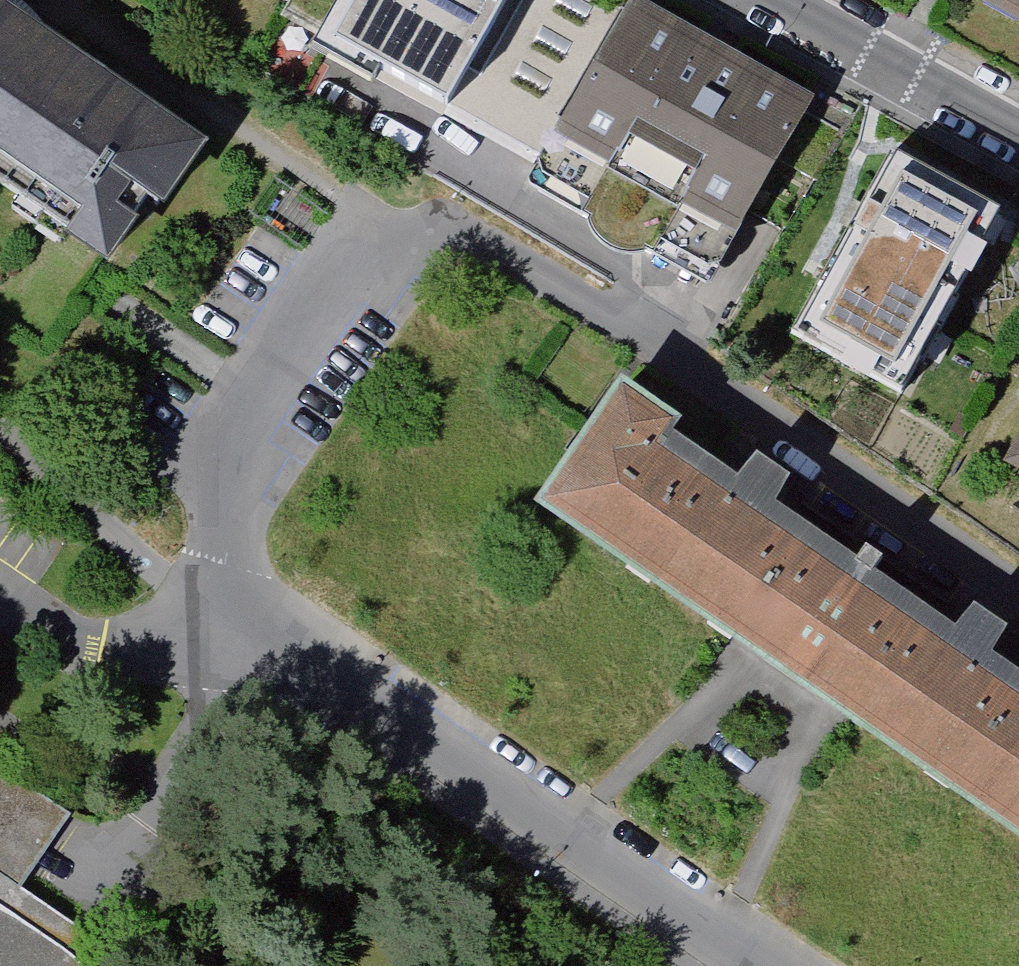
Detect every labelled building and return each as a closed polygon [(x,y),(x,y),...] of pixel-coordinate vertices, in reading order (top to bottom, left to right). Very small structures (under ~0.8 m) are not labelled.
[(375,72),(416,0),(301,0),(288,23),(375,72)] [(375,72),(463,121),(531,0),(416,0),(375,72)] [(463,121),(544,166),(534,185),(704,277),(801,101),(616,0),(531,0),(463,121)] [(965,4),(1018,34),(1018,0),(967,0),(965,4)] [(81,244),(66,265),(111,297),(158,229),(167,235),(211,173),(45,58),(52,48),(36,27),(16,10),(0,2),(0,188),(81,244)] [(1003,217),(879,148),(768,345),(892,414),(1003,217)] [(1018,848),(1018,683),(989,663),(1005,639),(966,613),(950,636),(866,579),(874,567),(857,556),(849,567),(767,512),(784,486),(745,460),(727,485),(661,439),(672,424),(608,381),(598,396),(521,509),(1018,848)] [(992,475),(1018,489),(1018,427),(992,475)] [(120,964),(95,936),(63,917),(24,892),(75,818),(0,767),(0,965),(122,965),(120,964)]
